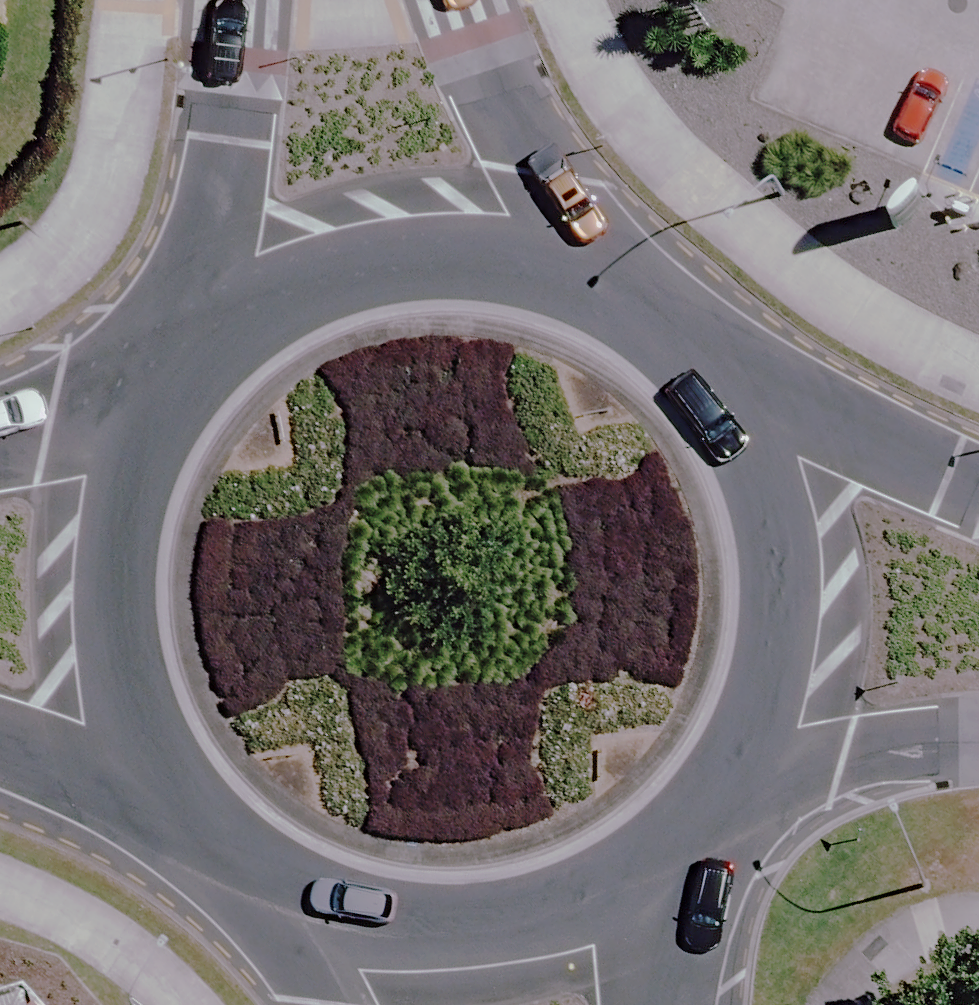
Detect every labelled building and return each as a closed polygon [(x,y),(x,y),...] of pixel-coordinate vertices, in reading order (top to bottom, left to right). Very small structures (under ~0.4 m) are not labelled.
[(0,964),(0,1004),(100,1004),(78,938),(0,964)]
